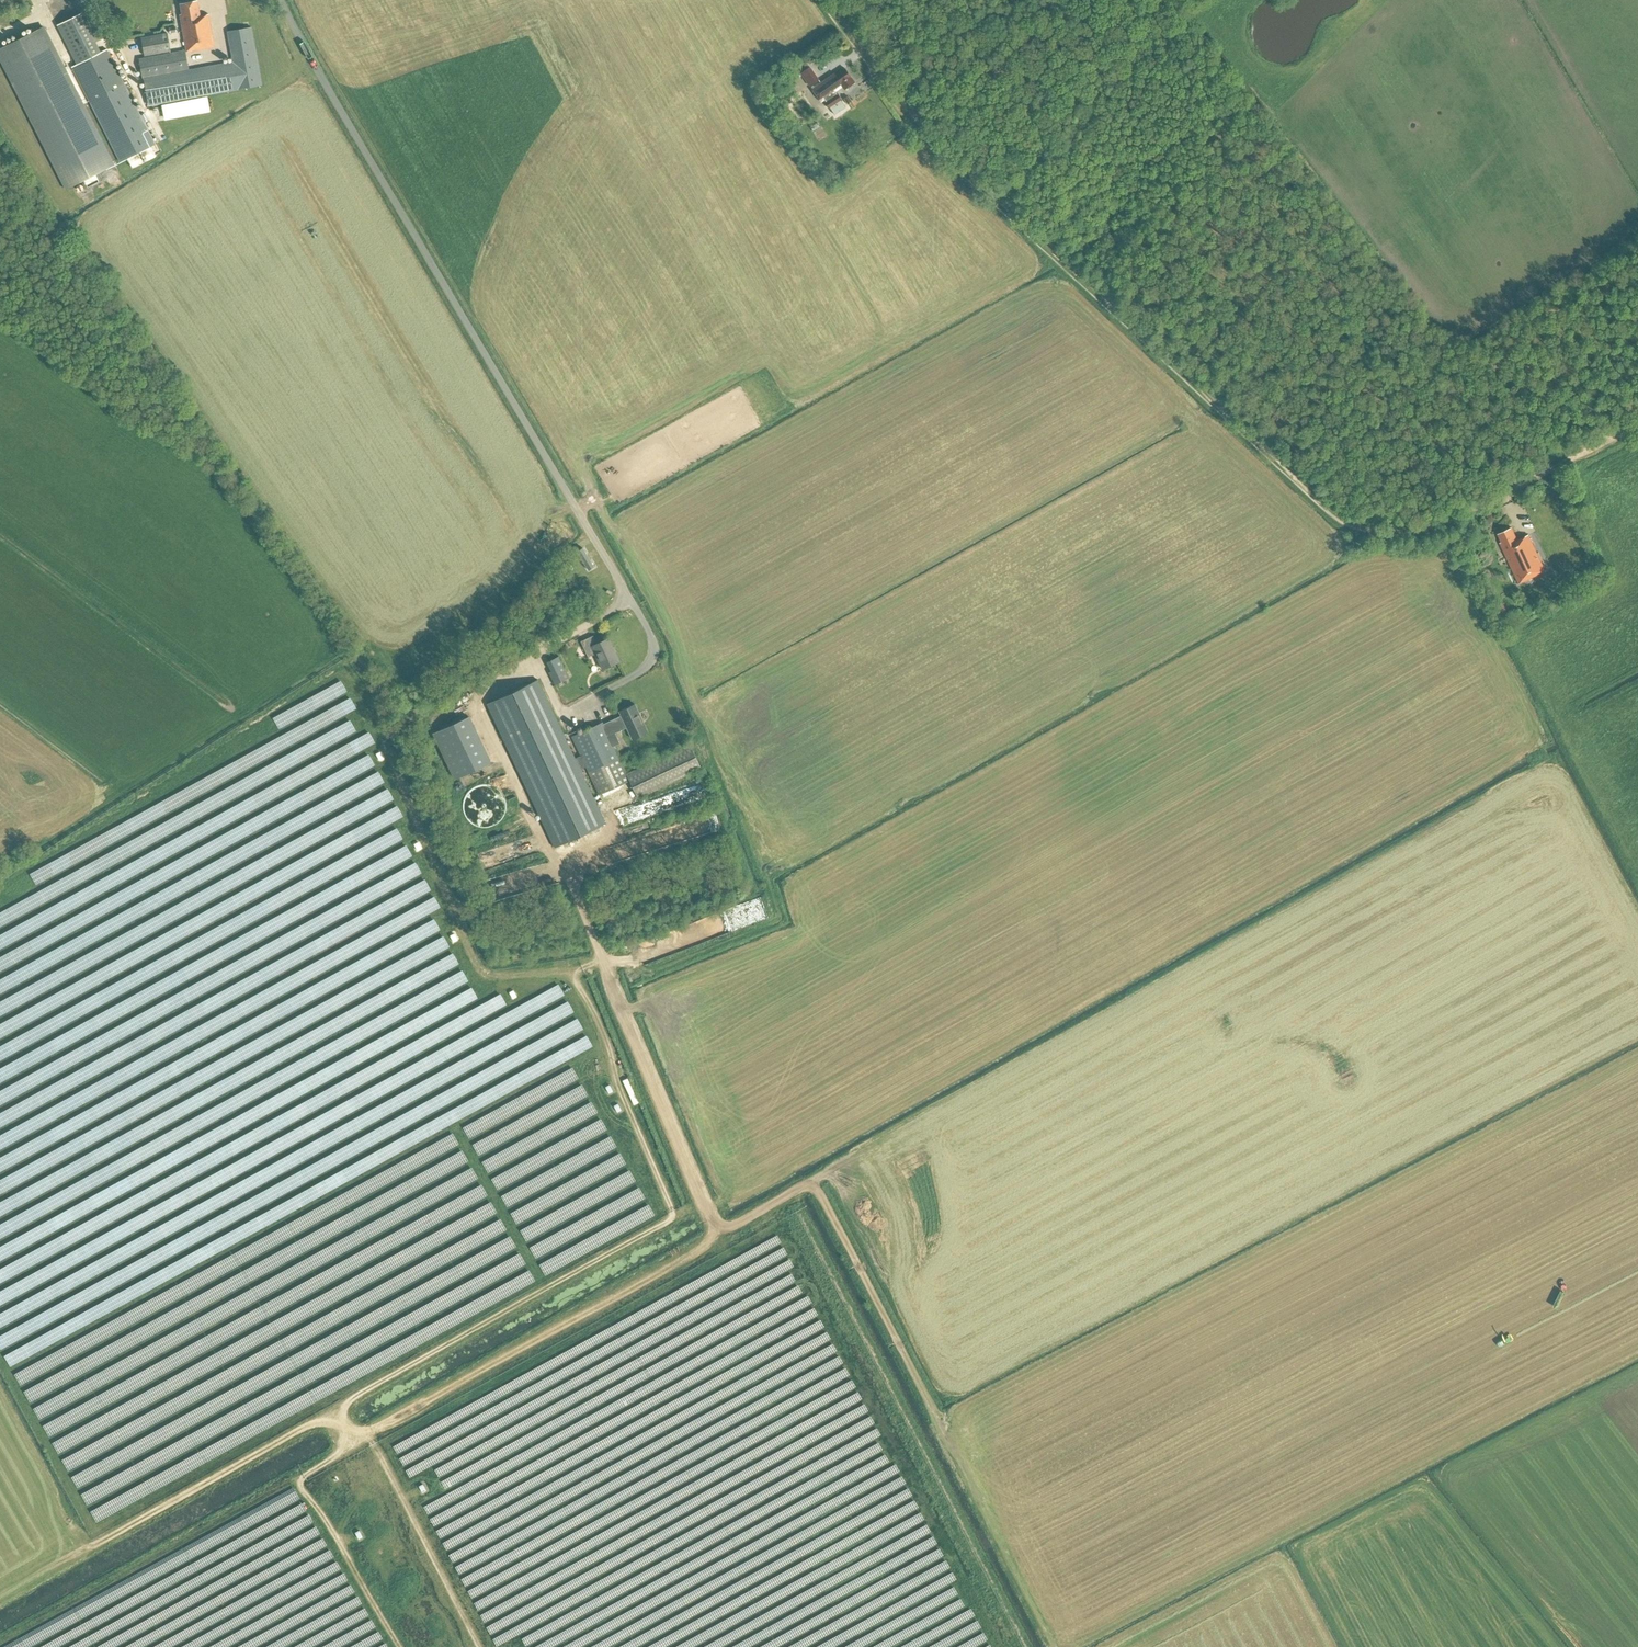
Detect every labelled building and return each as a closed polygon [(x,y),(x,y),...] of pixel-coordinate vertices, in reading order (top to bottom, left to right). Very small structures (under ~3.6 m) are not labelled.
[(197,0),(180,3),(182,14),(180,14),(187,51),(214,46),(208,14),(200,15),(197,0)] [(101,52),(81,13),(57,25),(77,64),(101,52)] [(115,164),(44,25),(0,48),(0,60),(65,189),(115,164)] [(233,61),(189,69),(185,50),(139,58),(143,78),(144,78),(149,105),(262,84),(251,26),(227,31),(233,61)] [(167,33),(141,37),(144,55),(171,51),(167,33)] [(77,64),(72,67),(89,101),(124,83),(107,49),(101,52),(77,64)] [(819,78),(810,65),(809,66),(805,60),(797,65),(802,71),(800,72),(809,85),(819,78)] [(836,92),(835,91),(842,87),(843,89),(854,81),(844,67),(835,74),(834,72),(811,88),(821,102),(824,100),(830,108),(832,107),(836,104),(842,100),(836,91),(836,92)] [(794,93),(801,89),(791,75),(785,79),(794,93)] [(124,83),(89,101),(120,161),(155,144),(124,83)] [(772,86),(768,94),(776,98),(780,91),(772,86)] [(158,139),(167,134),(165,130),(156,134),(158,139)] [(1545,570),(1528,535),(1517,538),(1512,527),(1498,534),(1502,542),(1500,543),(1519,582),(1545,570)] [(578,548),(572,551),(583,570),(589,567),(578,548)] [(1525,597),(1532,609),(1542,604),(1535,591),(1525,597)] [(593,635),(581,641),(588,656),(595,653),(603,668),(619,661),(608,637),(597,643),(593,635)] [(570,677),(559,655),(547,661),(551,670),(549,672),(555,684),(570,677)] [(608,736),(602,722),(572,736),(581,755),(575,758),(538,679),(487,703),(555,846),(605,822),(580,769),(586,766),(599,794),(629,780),(638,798),(701,768),(690,744),(627,773),(622,764),(608,736)] [(622,764),(614,746),(620,743),(615,732),(627,727),(632,738),(648,731),(635,703),(619,711),(621,715),(604,723),(603,721),(602,722),(608,736),(622,764)] [(422,733),(436,783),(460,776),(459,770),(465,768),(463,759),(467,758),(457,723),(422,733)] [(463,801),(463,804),(463,808),(463,811),(465,814),(466,817),(468,820),(471,822),(474,824),(477,825),(480,826),(483,827),(487,827),(490,826),(493,825),(496,824),(499,822),(501,819),(503,817),(505,814),(506,810),(507,807),(507,804),(506,800),(505,797),(504,794),(502,791),(500,789),(497,787),(494,785),(491,784),(488,783),(484,783),(481,783),(478,784),(475,785),(472,787),(469,789),(467,792),(465,795),(464,798),(463,801)] [(540,996),(528,1002),(531,1008),(543,1002),(540,996)]
